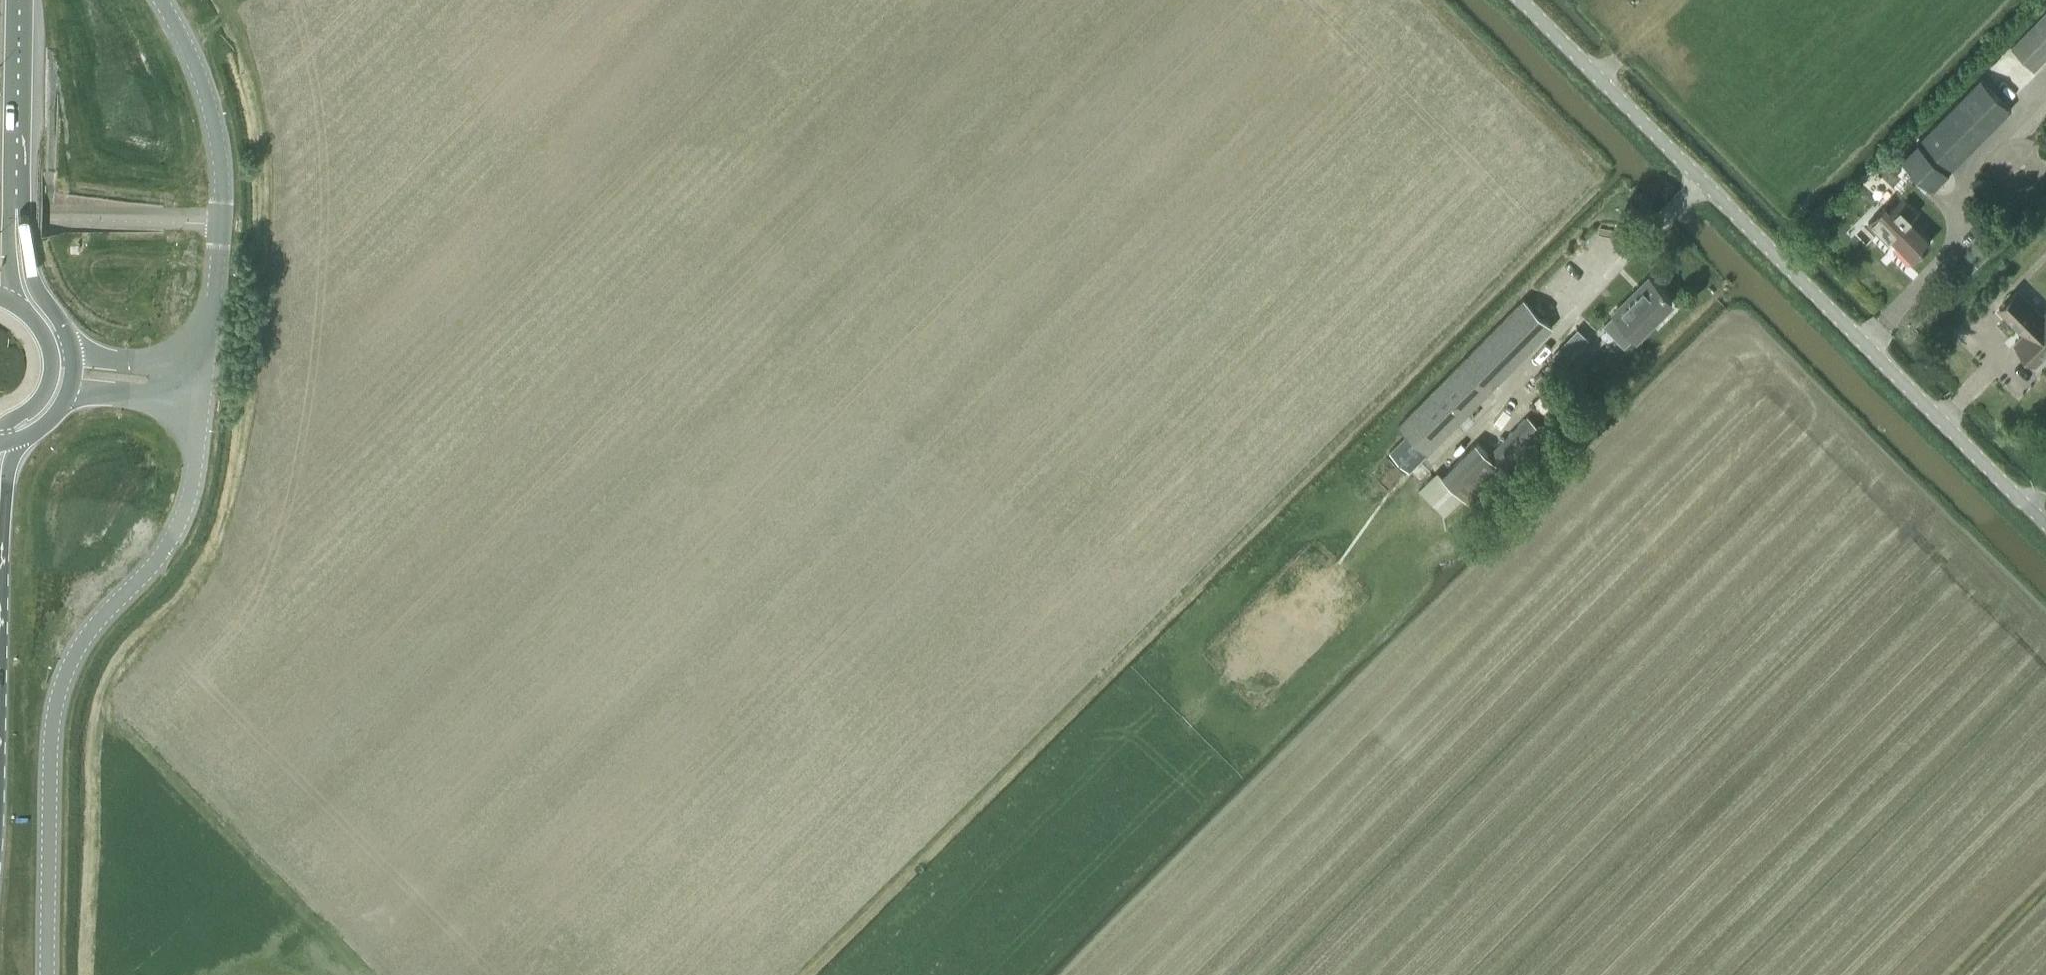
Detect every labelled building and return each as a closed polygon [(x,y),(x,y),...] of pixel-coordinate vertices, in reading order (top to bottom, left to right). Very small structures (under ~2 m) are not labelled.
[(2012,46),(2036,69),(2045,59),(2045,11),(2012,46)] [(1981,78),(1902,157),(1933,188),(2012,109),(1981,78)] [(1890,157),(1885,163),(1896,174),(1902,169),(1890,157)] [(1917,256),(1931,241),(1910,220),(1918,212),(1902,197),(1890,209),(1885,205),(1869,221),(1881,234),(1884,231),(1892,239),(1896,235),(1917,256)] [(1636,336),(1673,300),(1650,277),(1613,313),(1636,336)] [(2045,313),(2044,316),(2019,291),(2019,290),(2018,289),(2000,307),(2001,309),(2001,308),(2026,334),(2017,343),(2017,342),(2016,343),(2036,364),(2037,363),(2037,362),(2045,353),(2045,313)] [(1427,452),(1481,398),(1552,327),(1524,299),(1399,424),(1409,434),(1401,441),(1391,451),(1411,471),(1428,453),(1427,452)] [(1564,364),(1582,346),(1571,334),(1553,353),(1564,364)] [(1470,504),(1504,470),(1505,471),(1544,431),(1527,414),(1488,454),(1476,442),(1442,476),(1437,471),(1435,473),(1419,489),(1444,514),(1457,501),(1462,496),(1470,504)]
